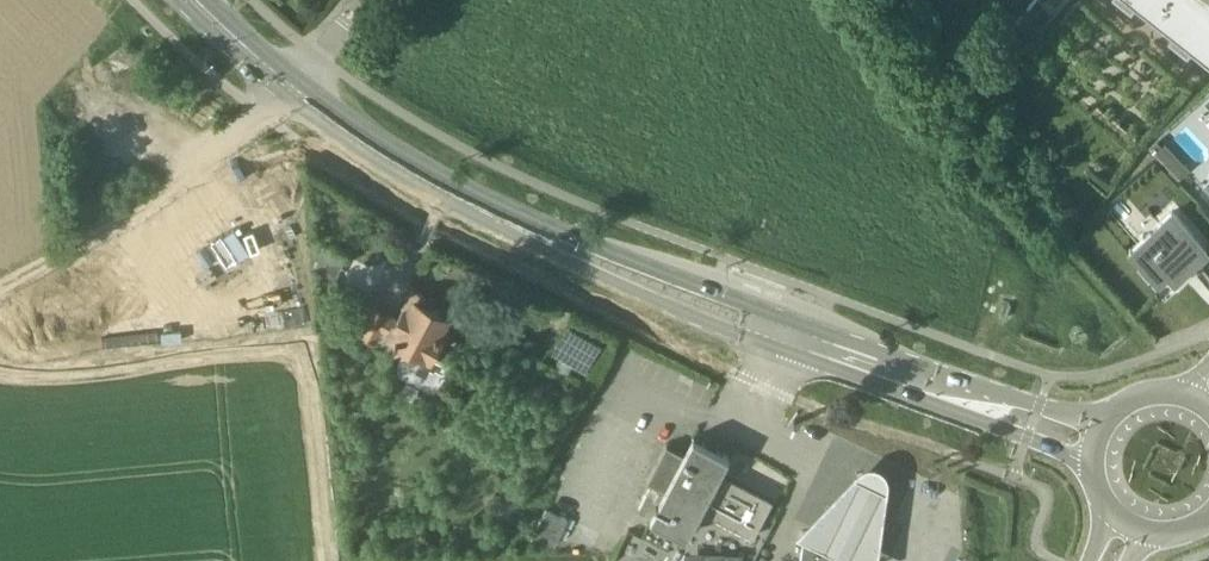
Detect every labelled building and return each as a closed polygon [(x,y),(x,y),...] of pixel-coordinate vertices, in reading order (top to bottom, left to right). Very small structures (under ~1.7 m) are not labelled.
[(1027,9),(1034,0),(1016,0),(1027,9)] [(1171,28),(1167,32),(1186,47),(1190,43),(1208,58),(1208,0),(1136,0),(1171,28)] [(1199,184),(1208,194),(1208,174),(1199,184)] [(1175,282),(1208,252),(1208,250),(1174,210),(1130,249),(1159,282),(1168,274),(1175,282)] [(323,244),(313,269),(356,286),(365,261),(323,244)] [(413,289),(397,319),(373,306),(360,331),(380,341),(385,332),(429,355),(442,328),(440,327),(446,314),(429,305),(432,299),(413,289)] [(572,364),(561,358),(553,373),(565,379),(572,364)] [(667,444),(660,457),(646,481),(665,491),(662,496),(649,490),(638,511),(651,517),(649,521),(685,539),(701,509),(753,536),(773,499),(720,472),(729,455),(694,436),(685,453),(667,444)] [(793,532),(854,560),(874,560),(885,484),(885,475),(883,471),(881,468),(874,463),(866,462),(860,464),(855,468),(793,532)] [(528,544),(550,554),(567,519),(545,508),(528,544)] [(804,537),(801,560),(857,560),(857,558),(856,556),(855,554),(853,553),(852,551),(829,540),(804,537)]
